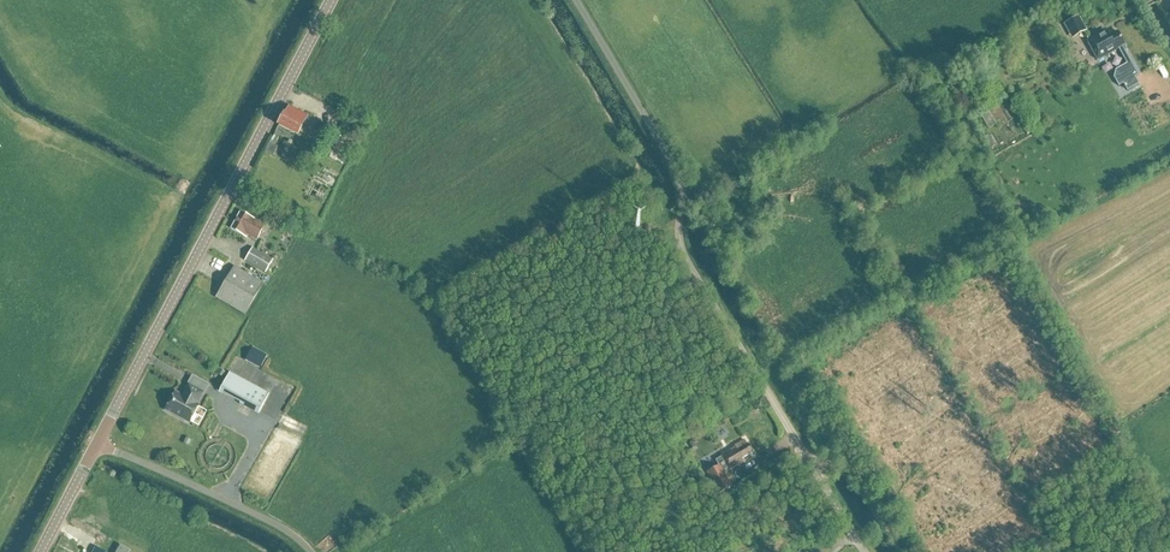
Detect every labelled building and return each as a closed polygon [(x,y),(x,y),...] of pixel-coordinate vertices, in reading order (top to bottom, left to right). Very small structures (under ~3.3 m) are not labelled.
[(1064,25),(1072,39),(1086,31),(1078,17),(1064,25)] [(1106,32),(1087,42),(1097,61),(1117,50),(1116,49),(1118,48),(1127,65),(1116,71),(1113,78),(1118,87),(1123,84),(1125,86),(1127,91),(1139,84),(1135,77),(1138,75),(1122,46),(1122,45),(1124,44),(1117,31),(1109,36),(1106,32)] [(286,115),(285,114),(278,126),(297,136),(303,124),(314,130),(317,122),(289,108),(286,115)] [(275,144),(283,147),(289,134),(281,131),(275,144)] [(335,161),(342,164),(349,151),(342,148),(344,144),(333,138),(324,156),(335,161)] [(264,226),(255,221),(250,218),(241,213),(232,230),(241,235),(246,238),(247,235),(257,240),(261,233),(264,226)] [(638,245),(648,239),(644,232),(634,239),(638,245)] [(257,250),(253,247),(244,261),(265,273),(273,259),(257,250)] [(263,284),(234,267),(216,298),(245,315),(263,284)] [(253,348),(246,360),(261,368),(267,356),(253,348)] [(229,373),(219,392),(221,393),(222,391),(242,403),(242,405),(258,414),(269,395),(229,373)] [(193,376),(181,398),(174,394),(166,410),(189,423),(199,405),(197,404),(208,385),(193,376)] [(189,441),(182,438),(180,443),(187,446),(189,441)] [(728,469),(729,470),(744,462),(742,458),(752,452),(748,444),(747,444),(744,440),(734,446),(735,447),(720,455),(721,456),(716,460),(719,466),(707,473),(719,494),(732,487),(723,472),(728,469)]
